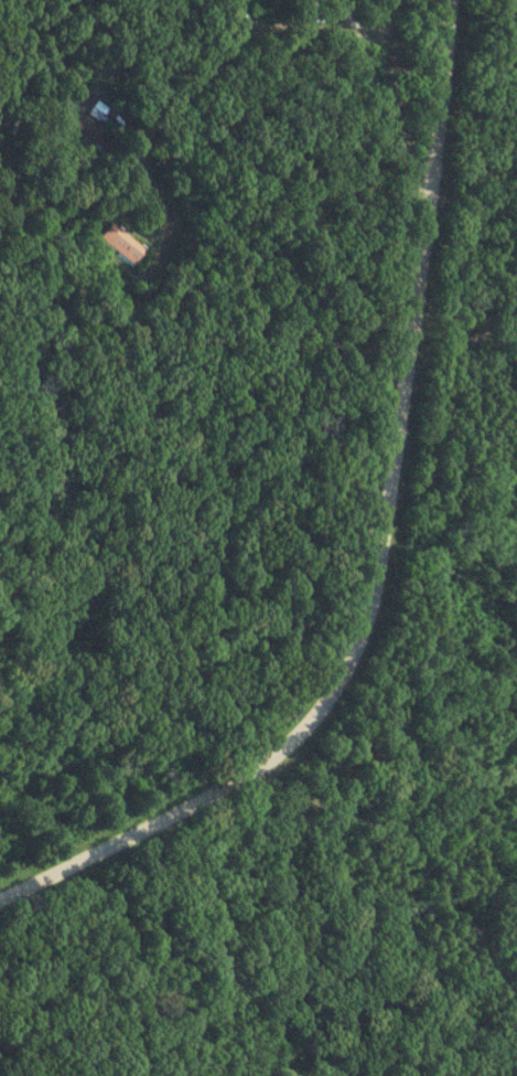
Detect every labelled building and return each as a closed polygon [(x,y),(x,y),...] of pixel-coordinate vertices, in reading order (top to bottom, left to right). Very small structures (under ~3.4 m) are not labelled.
[(104,112),(94,107),(90,114),(99,119),(104,112)] [(134,267),(147,255),(117,223),(104,235),(134,267)]
